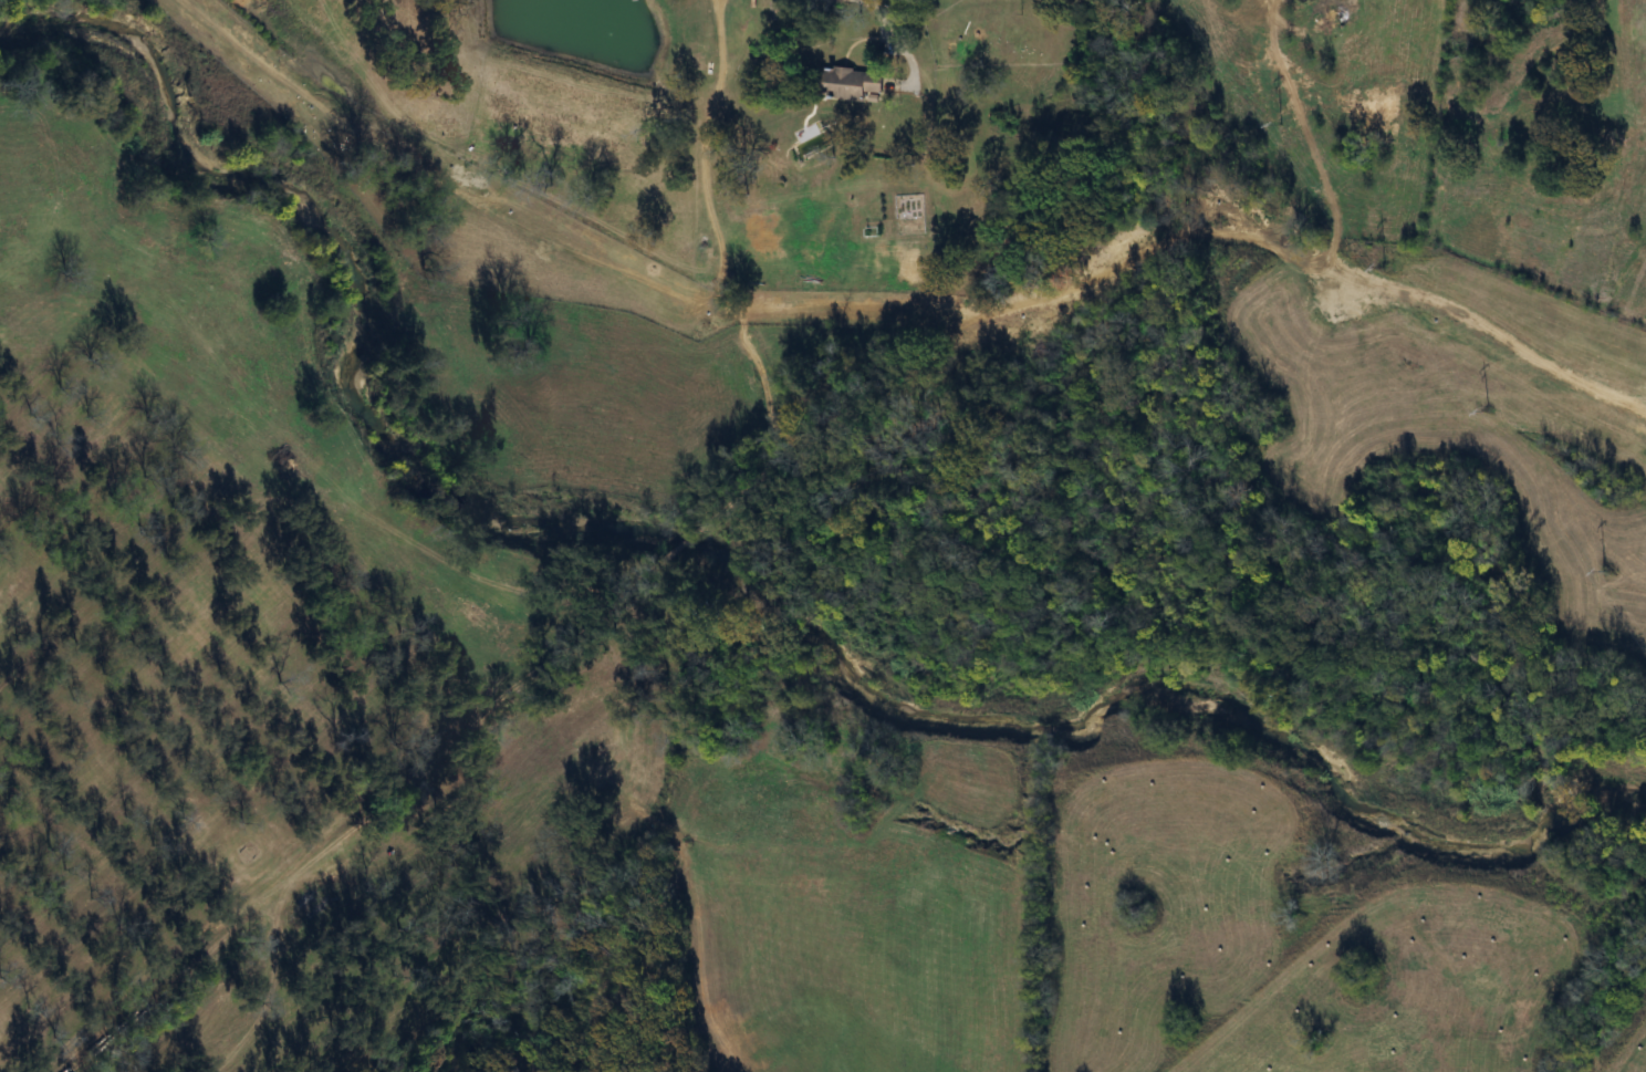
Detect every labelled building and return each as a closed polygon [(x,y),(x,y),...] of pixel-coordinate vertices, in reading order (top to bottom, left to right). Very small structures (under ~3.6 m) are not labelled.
[(773,19),(786,20),(787,4),(774,3),(773,19)] [(869,102),(870,90),(886,92),(888,73),(824,67),(822,98),(869,102)]
